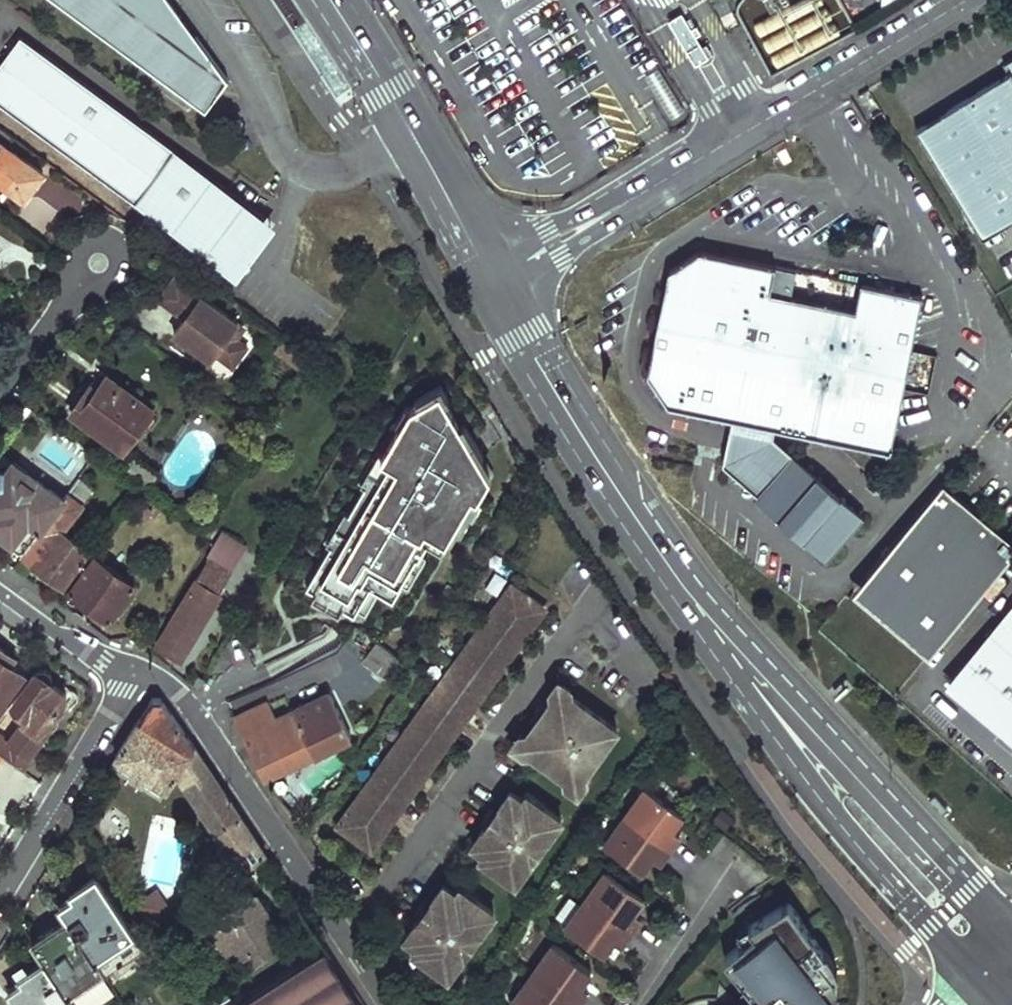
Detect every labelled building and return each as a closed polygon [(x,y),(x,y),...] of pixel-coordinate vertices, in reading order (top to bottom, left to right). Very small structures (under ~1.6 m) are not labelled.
[(205,110),(227,79),(170,0),(60,0),(205,110)] [(753,2),(761,19),(749,25),(772,70),(853,30),(838,0),(758,0),(753,2)] [(682,13),(669,21),(696,65),(709,57),(696,36),(701,33),(697,25),(692,29),(682,13)] [(21,33),(0,62),(0,99),(227,262),(229,259),(238,265),(254,242),(245,236),(248,232),(216,209),(231,189),(173,148),(176,144),(21,33)] [(1003,64),(1009,72),(916,129),(982,238),(1011,220),(1011,58),(1003,64)] [(6,170),(32,189),(45,171),(9,145),(14,137),(0,127),(0,178),(6,170)] [(49,172),(32,193),(68,223),(85,202),(49,172)] [(271,219),(231,189),(216,209),(248,232),(245,236),(254,242),(271,219)] [(903,388),(911,349),(922,297),(861,286),(856,311),(791,298),(770,294),(775,268),(699,252),(670,273),(649,376),(670,406),(734,419),(777,427),(890,450),(903,388)] [(796,272),(775,268),(770,294),(791,298),(796,272)] [(265,337),(201,288),(184,310),(203,325),(207,319),(213,324),(209,329),(198,344),(234,371),(238,365),(256,379),(271,359),(261,351),(259,345),(265,337)] [(148,323),(169,335),(179,316),(158,304),(148,323)] [(207,319),(203,325),(209,329),(213,324),(207,319)] [(936,354),(911,349),(903,388),(929,393),(936,354)] [(101,372),(72,411),(124,449),(153,408),(101,372)] [(490,478),(438,393),(408,411),(304,590),(349,616),(365,589),(391,604),(426,545),(440,553),(461,517),(466,519),(490,478)] [(776,437),(777,427),(734,419),(725,465),(756,493),(752,499),(824,560),(863,515),(776,437)] [(79,477),(84,481),(100,461),(94,456),(79,477)] [(132,460),(126,471),(149,484),(155,473),(132,460)] [(62,499),(12,462),(5,472),(1,472),(0,472),(0,533),(25,551),(62,499)] [(25,551),(22,556),(64,585),(92,547),(80,537),(75,543),(60,532),(93,488),(84,481),(79,477),(62,499),(25,551)] [(1008,557),(985,538),(994,527),(943,485),(869,574),(875,579),(865,591),(938,640),(928,652),(931,654),(1011,557),(1011,552),(1008,557)] [(1011,552),(1011,542),(994,527),(985,538),(1008,557),(1011,552)] [(230,553),(216,544),(207,557),(209,560),(155,647),(178,660),(231,574),(221,567),(230,553)] [(95,558),(71,591),(110,619),(134,586),(95,558)] [(855,591),(928,652),(938,640),(865,591),(875,579),(869,574),(855,591)] [(543,605),(509,582),(337,824),(373,850),(546,607),(543,605)] [(953,681),(981,704),(984,700),(1011,723),(1011,611),(953,681)] [(323,660),(343,639),(328,626),(309,647),(323,660)] [(29,667),(0,646),(0,706),(29,667)] [(405,664),(381,646),(369,664),(391,682),(405,664)] [(34,672),(13,702),(28,713),(22,721),(36,731),(40,733),(44,731),(63,706),(68,709),(71,705),(73,705),(78,701),(79,695),(75,689),(70,688),(62,683),(59,688),(50,683),(51,678),(46,672),(39,670),(34,672)] [(351,736),(330,693),(295,708),(291,702),(285,705),(289,711),(277,717),(268,701),(234,717),(263,779),(351,736)] [(581,778),(616,729),(567,693),(554,695),(524,737),(526,750),(568,780),(581,778)] [(155,697),(119,756),(167,788),(177,771),(219,832),(241,813),(162,698),(155,697)] [(338,779),(332,765),(318,772),(323,785),(338,779)] [(645,787),(604,844),(641,871),(652,857),(660,863),(681,833),(673,828),(683,815),(645,787)] [(515,883),(560,819),(542,806),(533,807),(510,791),(472,844),(494,860),(496,869),(515,883)] [(929,799),(943,814),(949,808),(935,794),(929,799)] [(241,813),(219,832),(244,868),(268,852),(241,813)] [(606,868),(564,926),(603,954),(614,938),(622,943),(643,916),(635,910),(645,896),(606,868)] [(71,902),(61,908),(70,921),(98,962),(139,935),(100,877),(68,898),(71,902)] [(447,976),(493,912),(475,899),(466,900),(443,884),(404,937),(427,953),(429,962),(447,976)] [(252,886),(213,907),(242,960),(281,938),(252,886)] [(738,923),(749,946),(725,958),(749,1004),(839,1004),(786,899),(738,923)] [(70,921),(35,945),(47,961),(72,996),(106,973),(98,962),(70,921)] [(312,934),(301,941),(310,953),(320,946),(312,934)] [(512,997),(523,1004),(577,1004),(590,988),(582,982),(592,969),(553,941),(512,997)] [(324,950),(307,962),(327,992),(344,981),(324,950)] [(7,989),(19,1004),(78,1004),(72,996),(47,961),(7,989)] [(240,1004),(360,1004),(344,981),(327,992),(307,962),(240,1004)]
